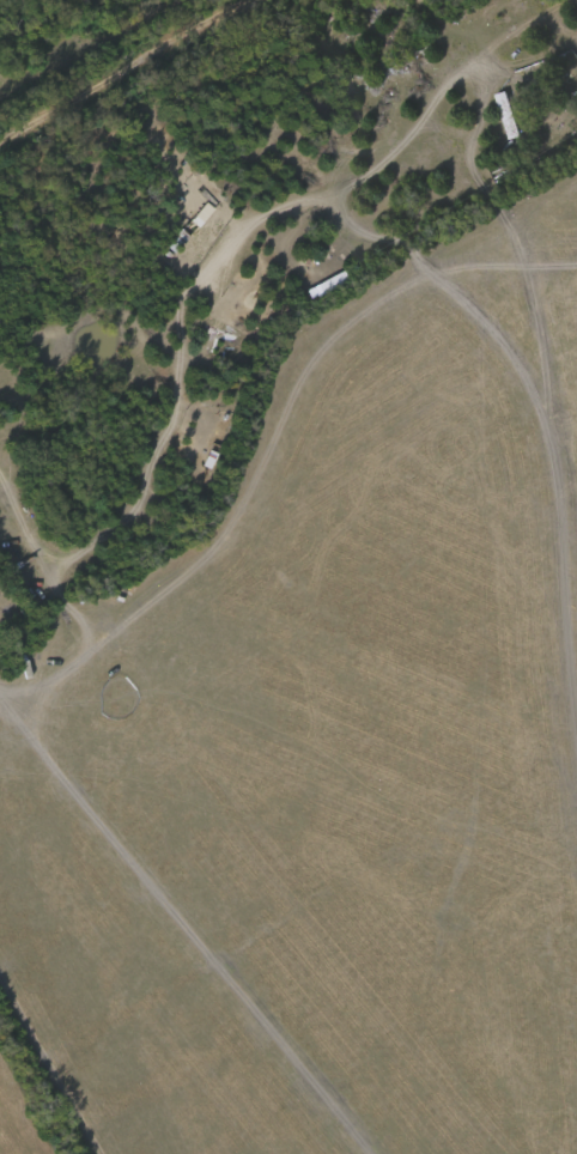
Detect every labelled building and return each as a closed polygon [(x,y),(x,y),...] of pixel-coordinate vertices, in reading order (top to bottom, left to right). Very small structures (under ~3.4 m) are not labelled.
[(515,135),(504,136),(496,91),(506,90),(515,135)]
